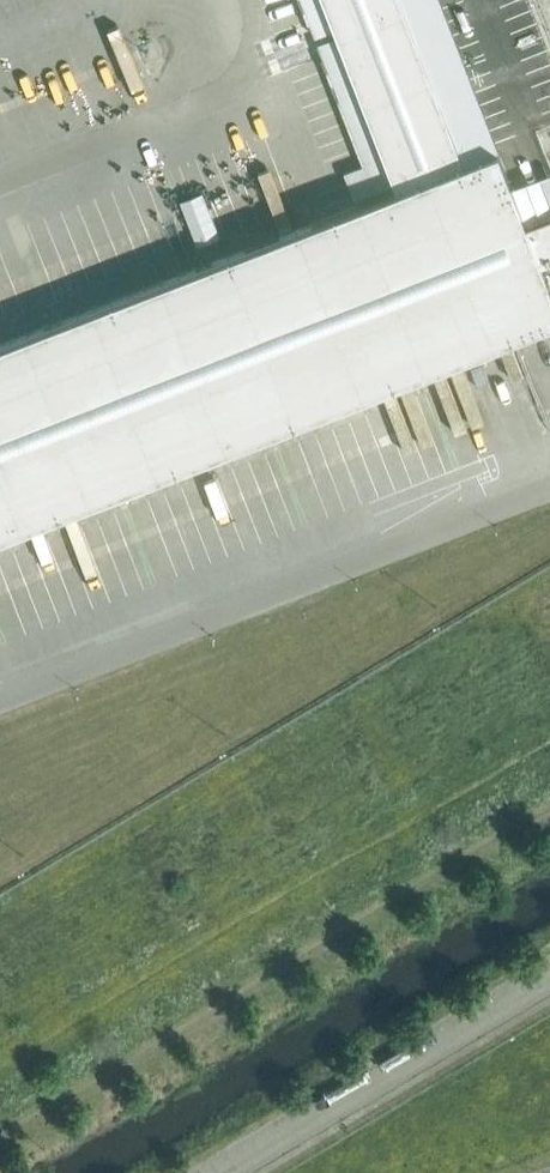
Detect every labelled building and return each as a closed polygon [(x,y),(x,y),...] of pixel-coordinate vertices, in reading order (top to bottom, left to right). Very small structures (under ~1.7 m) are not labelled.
[(399,0),(322,0),(395,189),(0,342),(0,536),(549,322),(549,171),(512,186),(499,153),(465,166),(399,0)]
